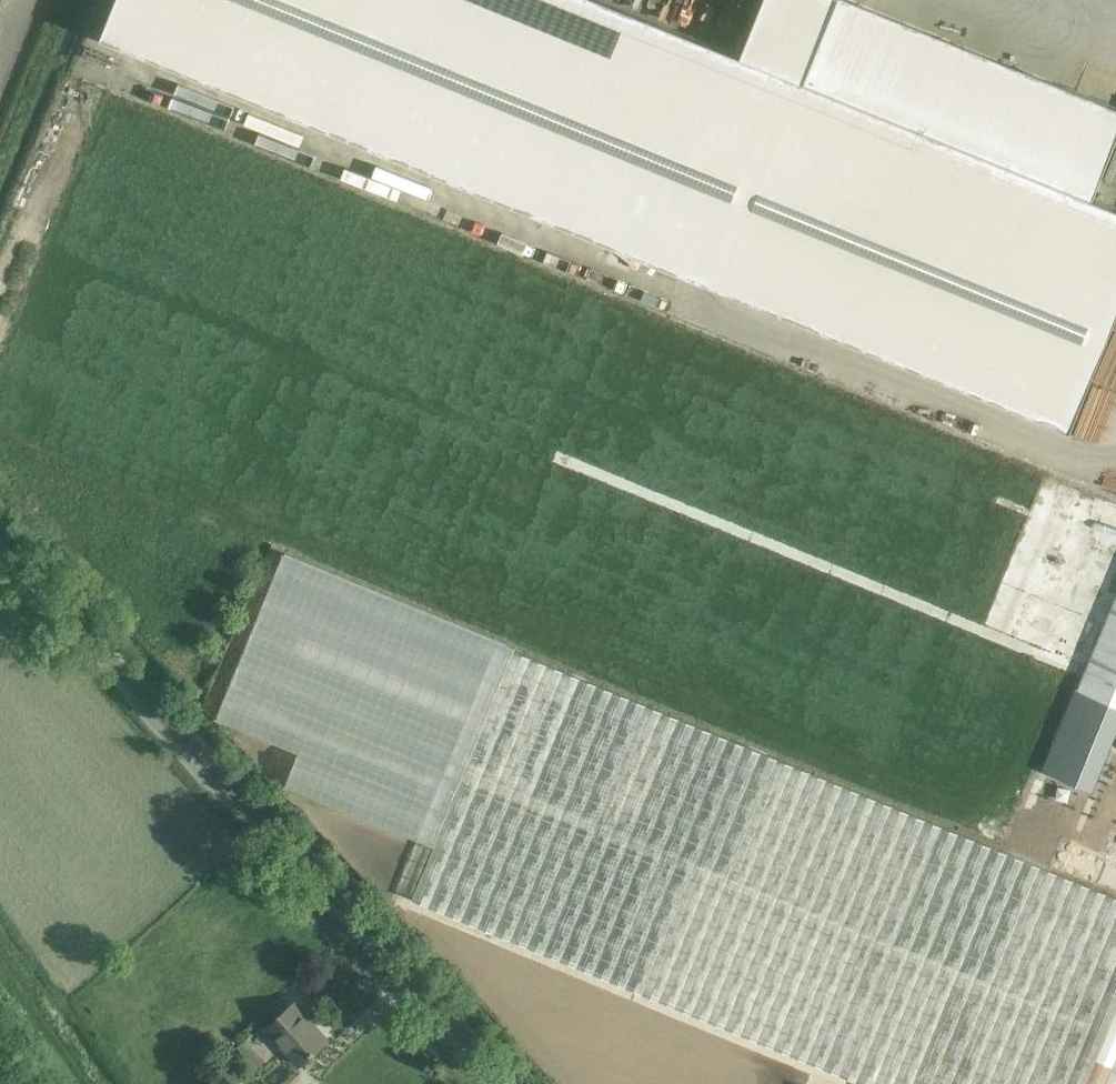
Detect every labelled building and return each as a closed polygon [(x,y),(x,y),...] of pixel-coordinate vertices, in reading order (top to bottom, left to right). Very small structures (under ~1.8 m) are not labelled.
[(743,54),(608,0),(118,0),(102,38),(722,291),(1067,430),(1115,313),(1115,208),(806,80),(838,0),(765,0),(743,54)] [(635,256),(613,247),(605,264),(628,273),(635,256)] [(434,844),(513,650),(284,554),(219,722),(299,751),(286,787),(397,832),(434,844)] [(1115,731),(1115,592),(1043,768),(1092,788),(1115,731)] [(865,1083),(1115,1083),(1115,973),(1113,972),(1115,964),(1115,897),(942,825),(513,650),(434,844),(412,898),(865,1083)] [(1094,875),(1112,882),(1115,873),(1115,829),(1112,828),(1094,875)] [(295,1001),(265,1027),(299,1065),(329,1039),(295,1001)]
